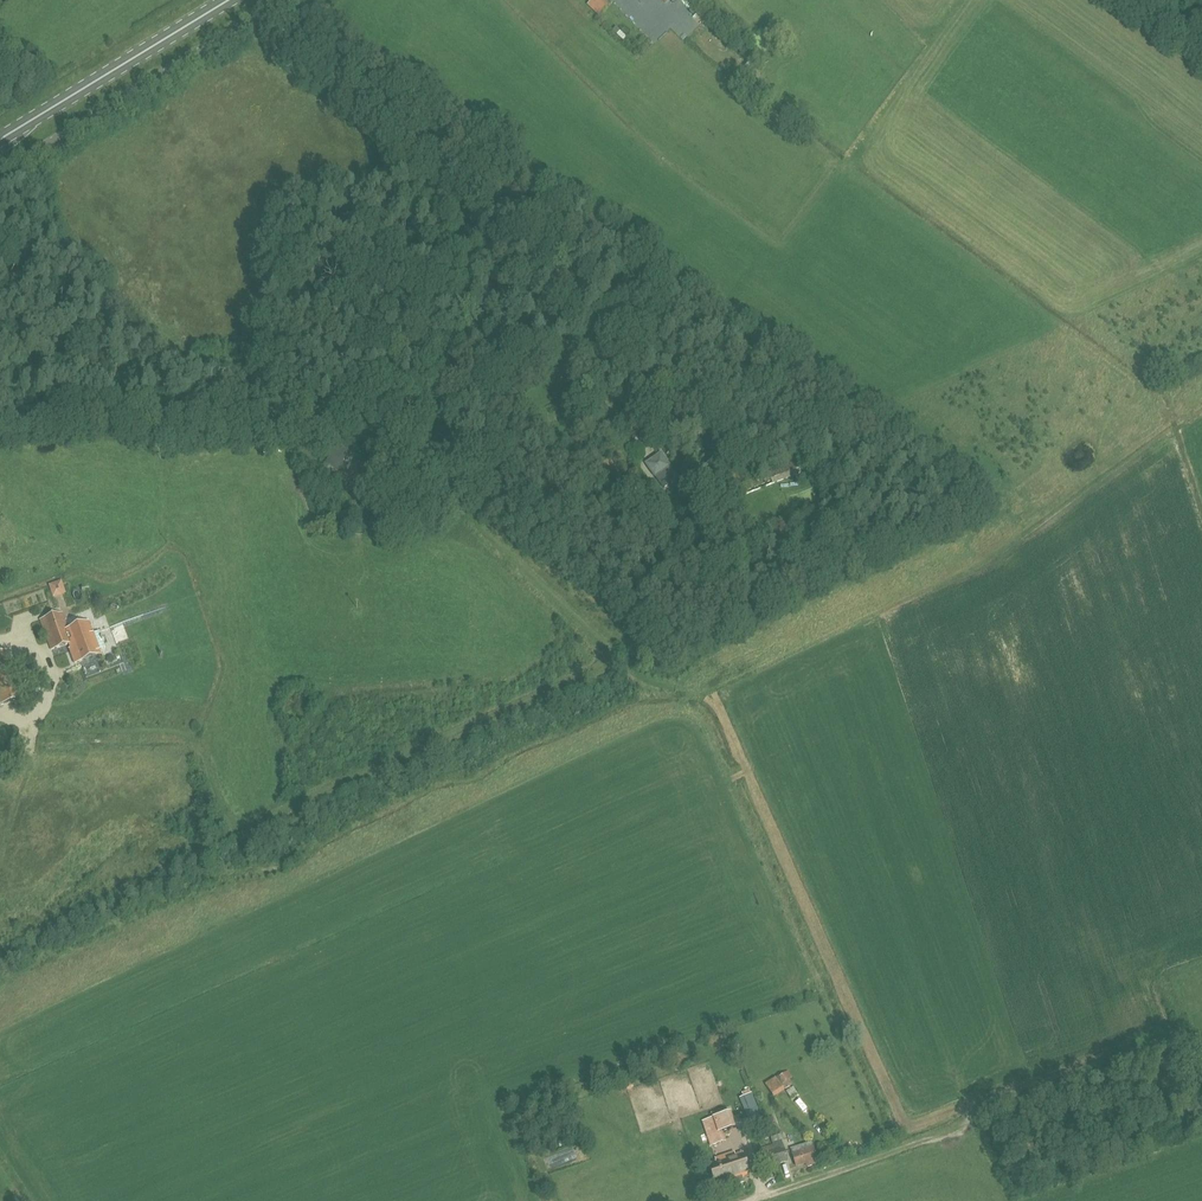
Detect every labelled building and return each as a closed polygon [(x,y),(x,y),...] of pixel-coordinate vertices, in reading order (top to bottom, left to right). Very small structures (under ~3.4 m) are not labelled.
[(587,5),(600,16),(606,9),(597,0),(591,0),(587,5)] [(661,452),(645,464),(654,479),(654,478),(663,490),(679,479),(671,468),(671,467),(661,452)] [(69,630),(62,613),(39,620),(51,651),(70,644),(72,649),(70,650),(76,664),(101,655),(100,650),(106,648),(103,641),(105,640),(104,637),(102,638),(100,632),(93,634),(89,622),(69,630)] [(11,669),(6,652),(0,653),(0,671),(11,669)] [(0,687),(0,699),(1,704),(19,700),(14,683),(0,687)] [(776,1078),(764,1085),(774,1098),(784,1091),(784,1090),(792,1085),(790,1080),(793,1078),(788,1071),(776,1078)] [(786,1093),(791,1099),(798,1094),(793,1087),(786,1093)] [(750,1095),(743,1098),(741,1099),(747,1112),(756,1108),(750,1095)] [(714,1119),(703,1123),(711,1146),(725,1141),(725,1140),(722,1132),(731,1129),(727,1115),(722,1116),(721,1112),(712,1115),(714,1119)] [(778,1162),(779,1164),(788,1161),(776,1124),(766,1127),(772,1145),(778,1162)] [(809,1163),(810,1165),(817,1163),(811,1144),(791,1150),(796,1167),(809,1163)] [(778,1162),(772,1145),(759,1149),(764,1166),(778,1162)] [(720,1157),(721,1159),(708,1163),(715,1186),(734,1180),(736,1185),(744,1182),(742,1177),(750,1175),(742,1152),(735,1154),(734,1152),(720,1157)]
